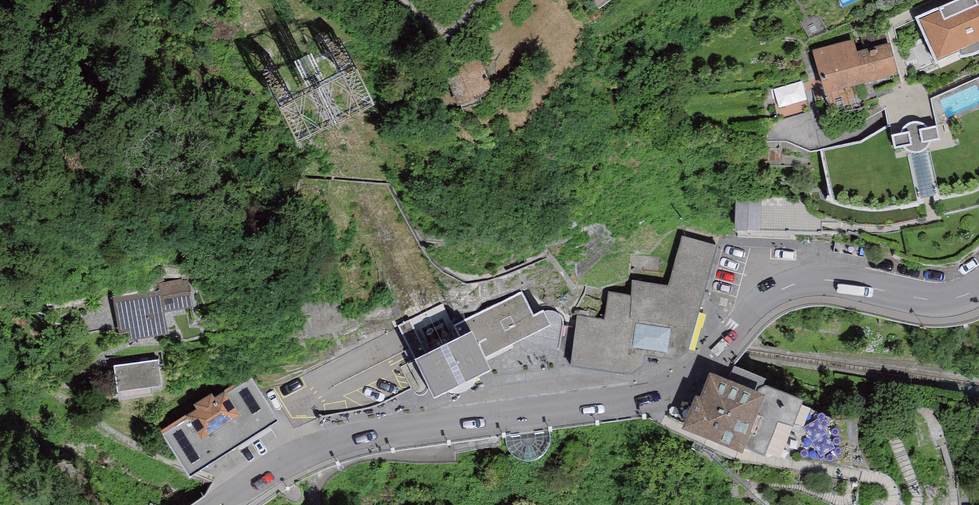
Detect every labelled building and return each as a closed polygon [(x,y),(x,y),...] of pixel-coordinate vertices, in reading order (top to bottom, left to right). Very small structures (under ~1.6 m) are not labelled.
[(919,20),(942,64),(963,55),(965,58),(973,58),(978,56),(978,0),(965,0),(919,20)] [(856,43),(820,52),(829,87),(899,69),(887,32),(866,38),(869,51),(859,54),(856,43)] [(481,60),(445,72),(458,108),(487,98),(485,93),(492,91),(481,60)] [(776,92),(784,121),(817,112),(807,83),(776,92)] [(807,146),(817,199),(831,204),(849,206),(867,207),(886,205),(910,201),(930,196),(949,192),(966,186),(978,179),(978,112),(876,133),(874,122),(846,139),(807,146)] [(788,208),(724,207),(725,236),(801,237),(801,222),(788,222),(788,208)] [(717,245),(683,236),(668,287),(633,281),(632,297),(609,293),(605,320),(577,317),(572,354),(570,366),(632,374),(644,365),(645,356),(674,360),(687,352),(717,245)] [(658,257),(642,257),(641,272),(658,273),(658,257)] [(134,325),(136,339),(169,335),(165,309),(193,306),(189,285),(162,289),(163,297),(136,300),(139,324),(134,325)] [(483,361),(530,339),(560,351),(565,324),(563,318),(559,313),(552,311),(545,312),(535,317),(523,294),(457,326),(445,303),(399,327),(416,363),(417,367),(434,404),(491,375),(483,361)] [(159,360),(114,365),(118,391),(162,385),(159,360)] [(703,399),(692,424),(704,433),(744,450),(789,455),(801,445),(803,453),(847,459),(839,418),(767,388),(767,380),(739,370),(730,383),(716,379),(710,396),(703,399)] [(164,439),(190,482),(278,428),(251,384),(211,408),(193,421),(164,439)]
